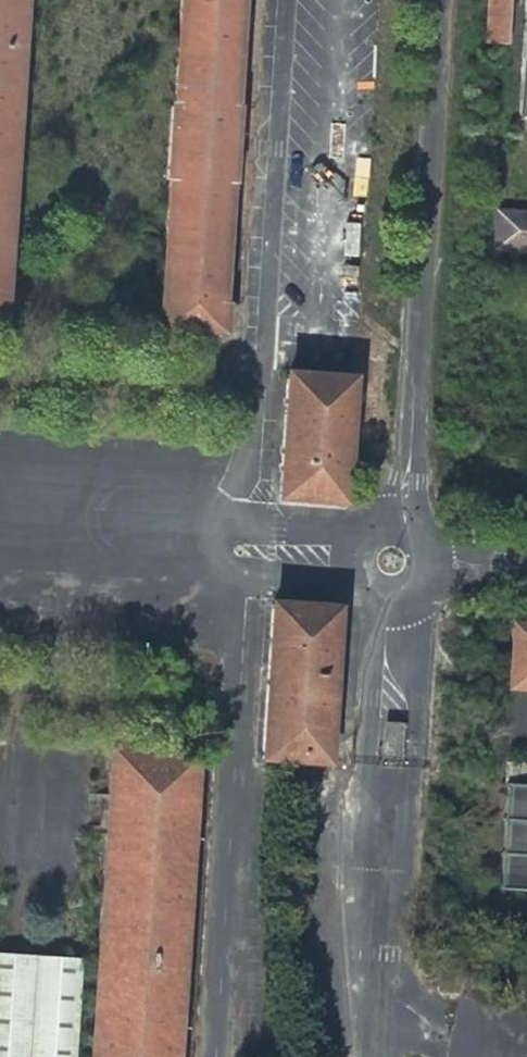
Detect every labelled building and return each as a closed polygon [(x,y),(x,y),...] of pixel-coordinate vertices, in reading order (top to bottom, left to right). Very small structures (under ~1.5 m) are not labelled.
[(13,0),(0,0),(0,228),(13,0)] [(159,346),(223,350),(246,0),(181,0),(159,346)] [(512,0),(476,0),(474,48),(509,50),(512,0)] [(492,216),(490,266),(526,268),(526,218),(492,216)] [(278,506),(346,510),(354,383),(286,379),(278,506)] [(334,595),(270,592),(261,760),(325,763),(334,595)] [(510,682),(526,683),(526,613),(514,612),(510,682)] [(97,1056),(184,1056),(203,760),(116,755),(97,1056)] [(509,776),(500,884),(526,886),(526,778),(509,776)] [(0,955),(0,1056),(76,1056),(82,960),(0,955)]
